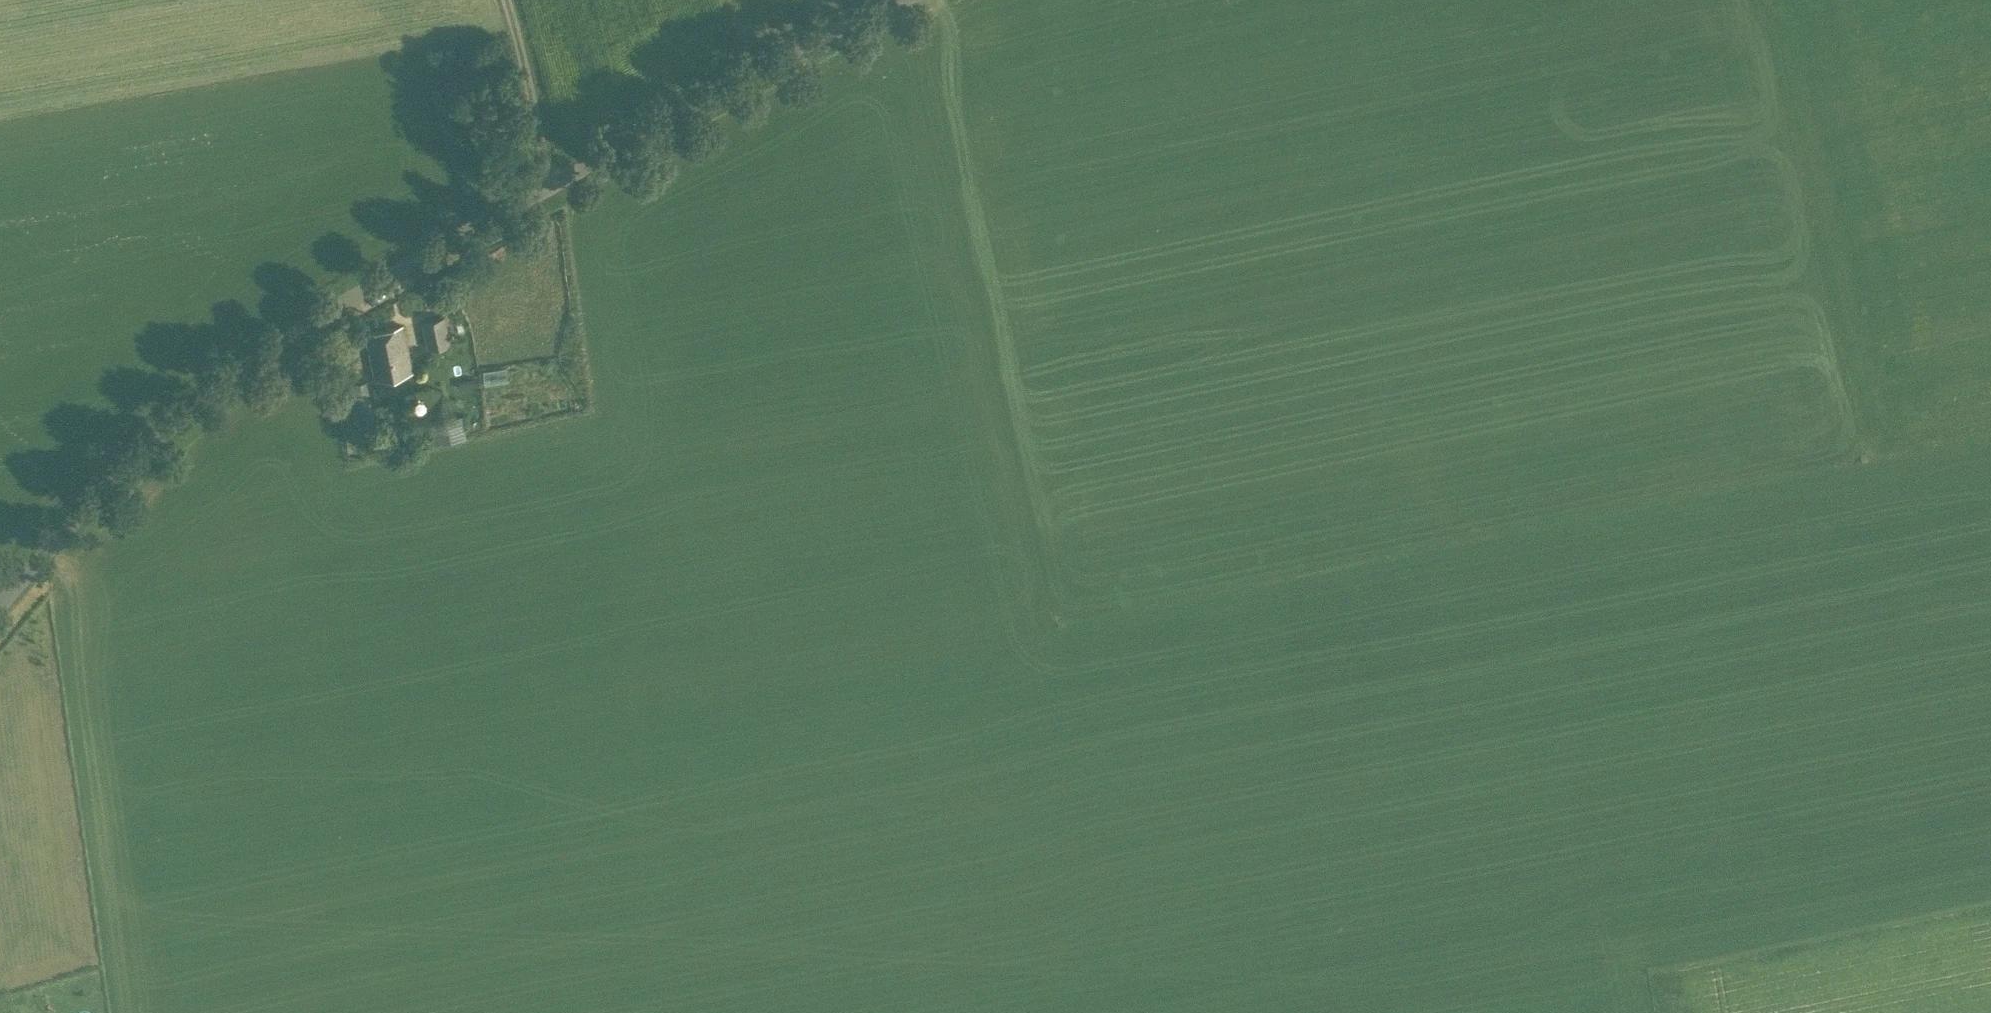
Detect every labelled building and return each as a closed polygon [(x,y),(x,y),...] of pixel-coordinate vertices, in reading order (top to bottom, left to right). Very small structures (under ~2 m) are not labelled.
[(421,321),(428,349),(450,345),(444,315),(421,321)] [(365,334),(375,378),(411,370),(402,326),(365,334)] [(359,414),(372,412),(366,380),(352,383),(359,414)] [(461,414),(429,420),(433,443),(466,436),(461,414)]
